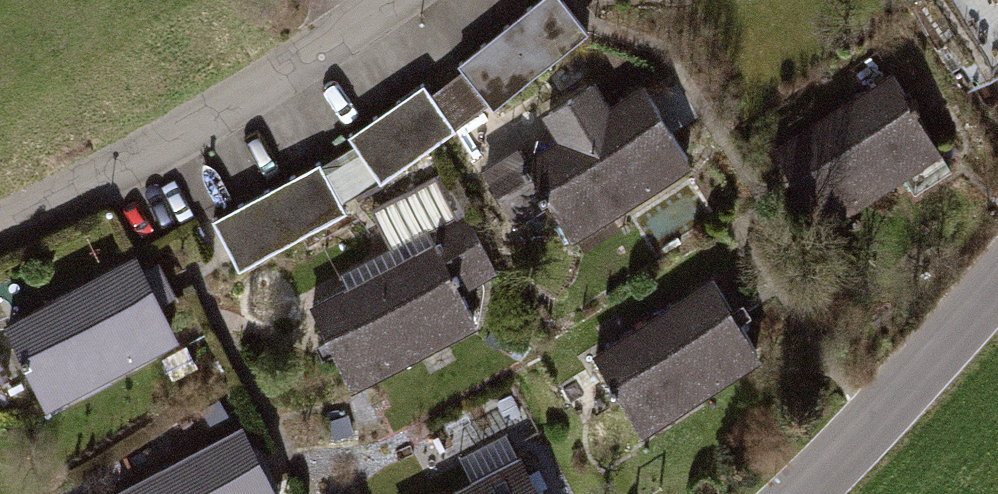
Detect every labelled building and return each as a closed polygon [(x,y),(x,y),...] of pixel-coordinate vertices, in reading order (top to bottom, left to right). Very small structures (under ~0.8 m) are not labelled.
[(461,68),(496,112),(591,37),(562,0),(548,0),(461,68)] [(900,79),(775,149),(820,231),(946,161),(900,79)] [(563,139),(529,160),(580,242),(698,170),(646,85),(614,105),(604,88),(551,120),(563,139)] [(429,90),(356,143),(391,191),(464,138),(429,90)] [(324,171),(218,225),(245,277),(351,223),(324,171)] [(479,219),(316,292),(360,390),(483,335),(468,299),(507,282),(479,219)] [(139,257),(10,319),(52,405),(180,343),(139,257)] [(720,281),(599,350),(648,434),(769,364),(720,281)] [(118,493),(119,493),(277,493),(247,431),(118,493)] [(465,493),(542,493),(527,463),(465,493)]
